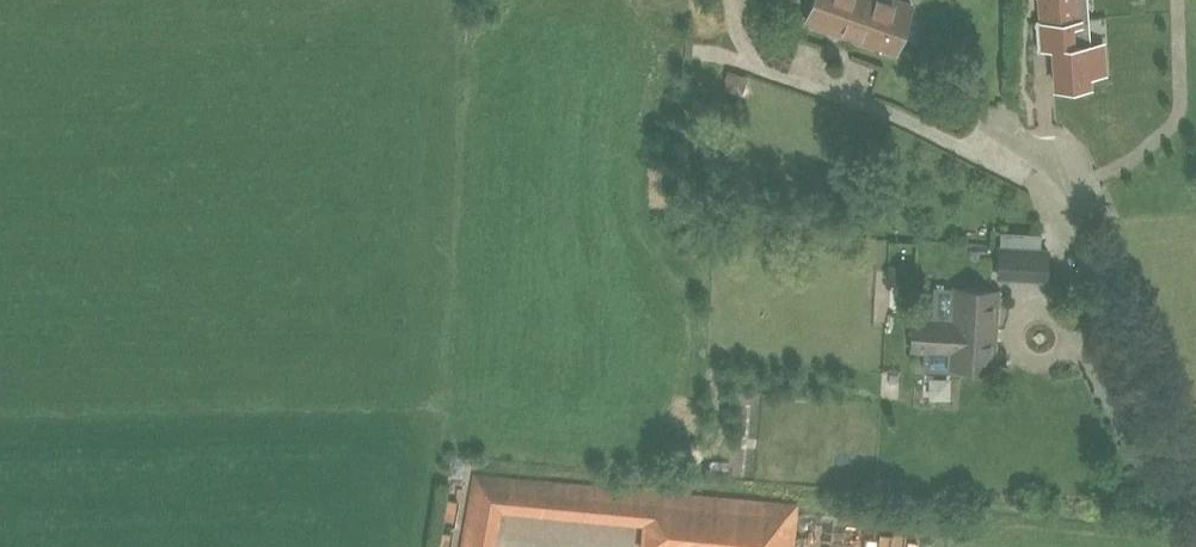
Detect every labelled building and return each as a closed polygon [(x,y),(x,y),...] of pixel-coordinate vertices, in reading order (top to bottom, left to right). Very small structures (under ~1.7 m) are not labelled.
[(912,4),(903,0),(814,0),(807,19),(895,51),(912,4)] [(1053,47),(1056,87),(1089,84),(1088,74),(1104,73),(1102,43),(1088,44),(1086,19),(1087,19),(1086,0),(1040,0),(1041,22),(1035,22),(1037,49),(1053,47)] [(1048,249),(1040,248),(1041,232),(1001,230),(1000,246),(1001,246),(999,275),(1047,277),(1048,249)] [(956,287),(933,286),(931,318),(915,317),(914,332),(947,334),(947,338),(953,338),(953,335),(968,335),(969,325),(996,327),(998,289),(956,287)] [(994,368),(996,327),(969,325),(968,335),(953,335),(953,338),(947,338),(947,334),(914,332),(913,348),(925,348),(924,369),(951,371),(952,365),(994,368)]
